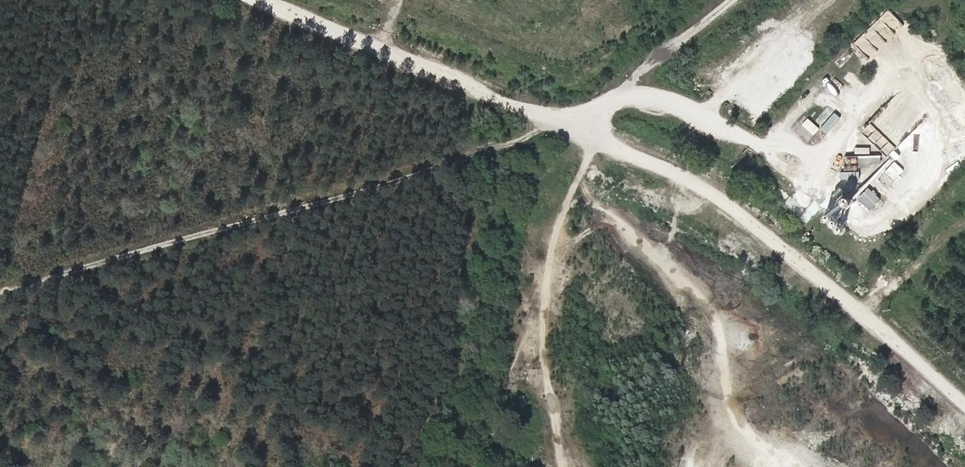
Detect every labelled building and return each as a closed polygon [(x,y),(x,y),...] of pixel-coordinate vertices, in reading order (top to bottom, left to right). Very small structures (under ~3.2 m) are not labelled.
[(871,59),(905,25),(889,8),(854,42),(871,59)] [(835,121),(831,117),(821,128),(826,132),(835,121)] [(819,129),(808,118),(803,124),(814,134),(819,129)] [(880,162),(880,156),(859,156),(860,167),(870,167),(870,163),(880,162)] [(880,199),(868,188),(859,198),(871,209),(880,199)]
